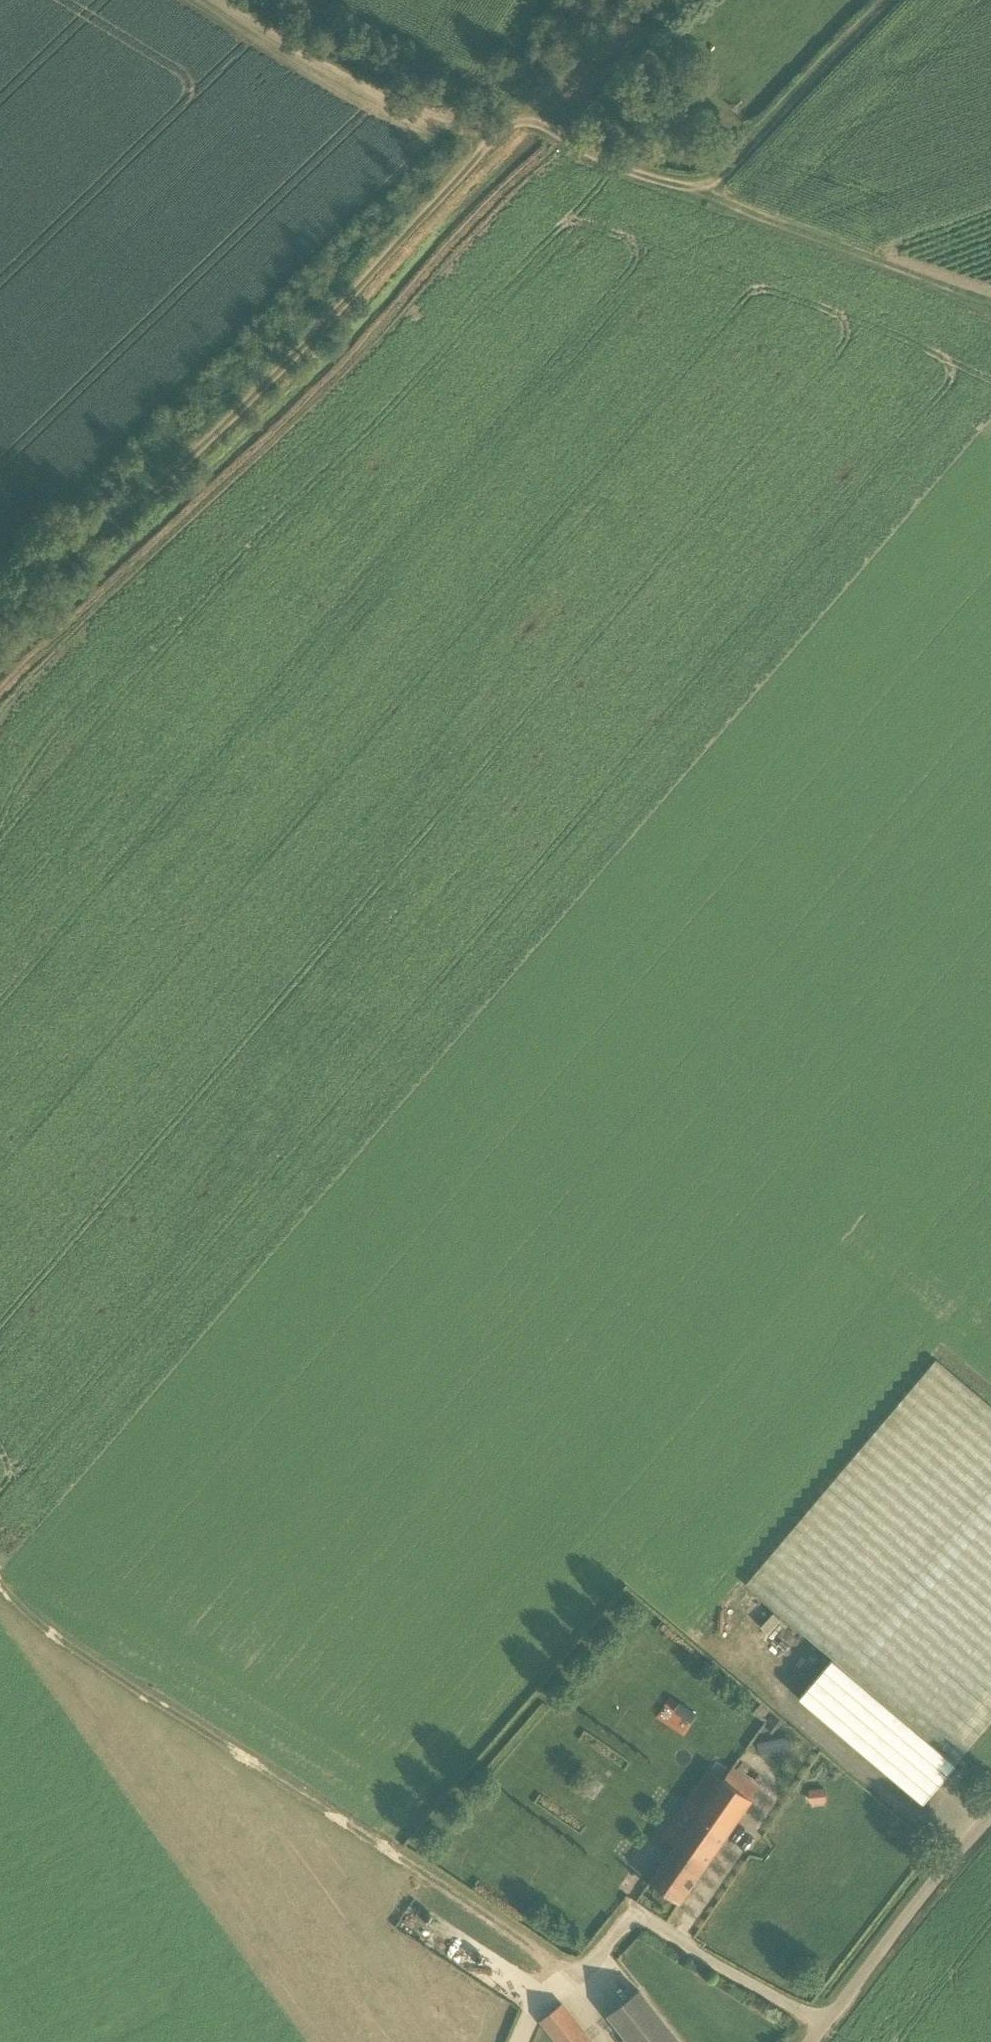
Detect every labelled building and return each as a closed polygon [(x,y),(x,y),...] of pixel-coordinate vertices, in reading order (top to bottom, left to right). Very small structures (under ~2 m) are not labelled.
[(956,1763),(990,1723),(990,1406),(936,1359),(745,1584),(834,1659),(800,1699),(922,1803),(956,1763)] [(680,1903),(752,1800),(750,1798),(759,1786),(732,1768),(724,1780),(712,1772),(691,1802),(701,1809),(649,1882),(680,1903)] [(808,1803),(825,1800),(823,1787),(806,1790),(808,1803)] [(630,2041),(681,2041),(640,1990),(608,2013),(624,2034),(630,2041)] [(563,2005),(543,2020),(544,2022),(559,2041),(591,2041),(563,2005)]
